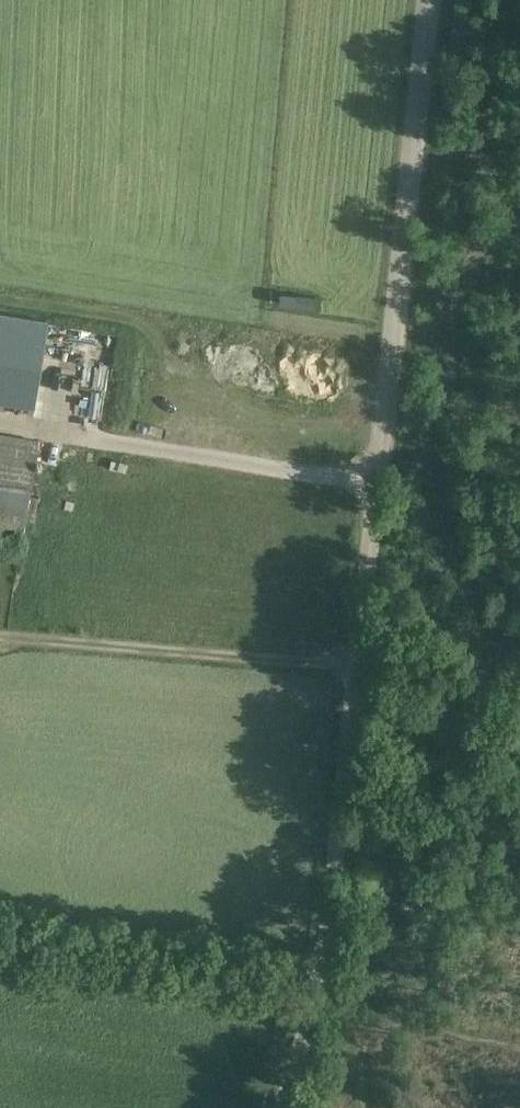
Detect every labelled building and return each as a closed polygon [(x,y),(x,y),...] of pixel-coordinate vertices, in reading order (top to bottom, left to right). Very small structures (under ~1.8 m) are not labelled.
[(49,317),(0,310),(0,398),(35,403),(49,317)] [(30,494),(39,439),(0,433),(0,526),(25,530),(26,519),(30,494)] [(30,494),(26,519),(35,520),(39,496),(30,494)]
